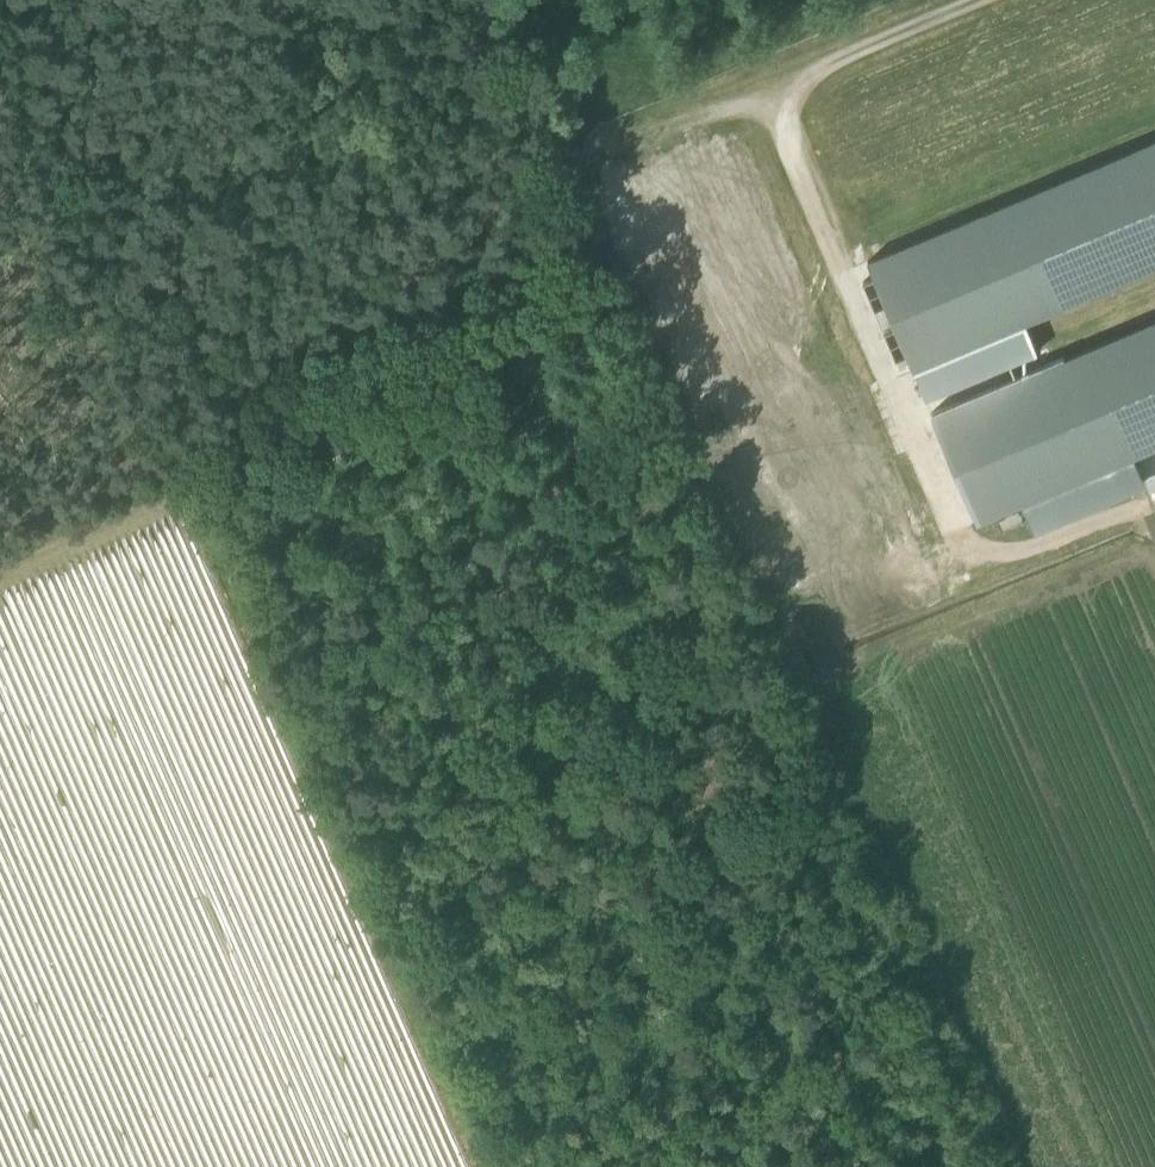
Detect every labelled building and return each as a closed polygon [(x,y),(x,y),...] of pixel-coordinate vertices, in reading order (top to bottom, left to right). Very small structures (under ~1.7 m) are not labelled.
[(867,261),(913,370),(1023,323),(1154,268),(1154,140),(867,261)] [(931,414),(932,415),(1042,369),(1081,461),(1068,482),(977,522),(1020,504),(1131,457),(1154,447),(1154,319),(931,414)]
